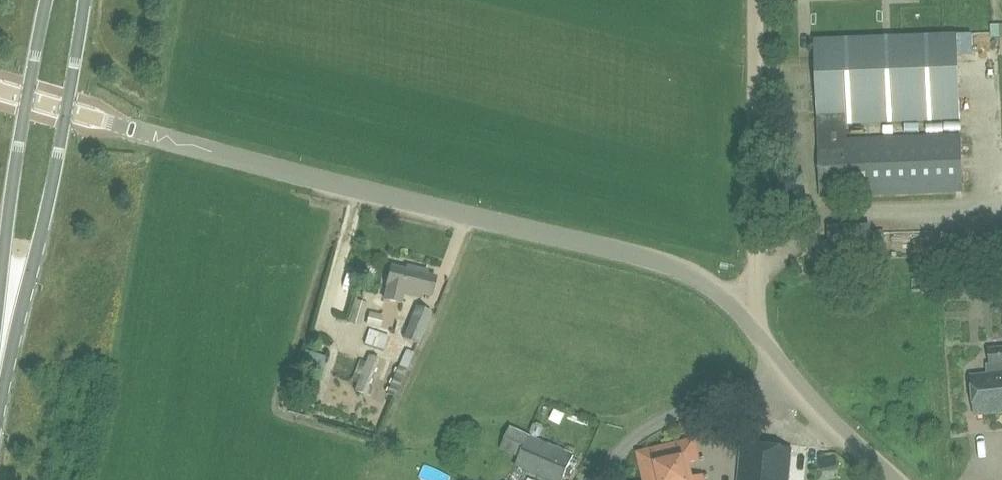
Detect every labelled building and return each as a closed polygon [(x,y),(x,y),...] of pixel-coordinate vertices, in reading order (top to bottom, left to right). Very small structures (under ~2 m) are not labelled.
[(816,125),(817,125),(846,124),(961,119),(957,34),(812,39),(816,125)] [(963,192),(961,132),(847,137),(846,124),(817,125),(819,198),(963,192)] [(805,207),(804,174),(784,174),(784,207),(805,207)] [(920,243),(909,249),(916,261),(927,255),(920,243)] [(405,268),(390,265),(386,285),(384,299),(401,303),(403,293),(421,296),(422,294),(431,296),(436,274),(426,272),(427,268),(405,264),(405,268)] [(348,324),(359,327),(367,302),(355,299),(348,324)] [(415,305),(402,337),(418,344),(432,312),(415,305)] [(365,341),(385,348),(388,336),(368,329),(365,341)] [(386,392),(395,396),(413,349),(404,346),(386,392)] [(368,354),(365,362),(358,359),(349,380),(357,383),(354,390),(364,394),(377,358),(368,354)] [(970,375),(974,414),(1001,412),(1001,372),(970,375)] [(573,453),(528,434),(514,466),(546,479),(562,479),(573,453)] [(642,479),(705,479),(704,473),(692,476),(689,463),(701,461),(695,437),(635,451),(642,479)] [(793,447),(740,443),(736,479),(789,479),(793,447)]
